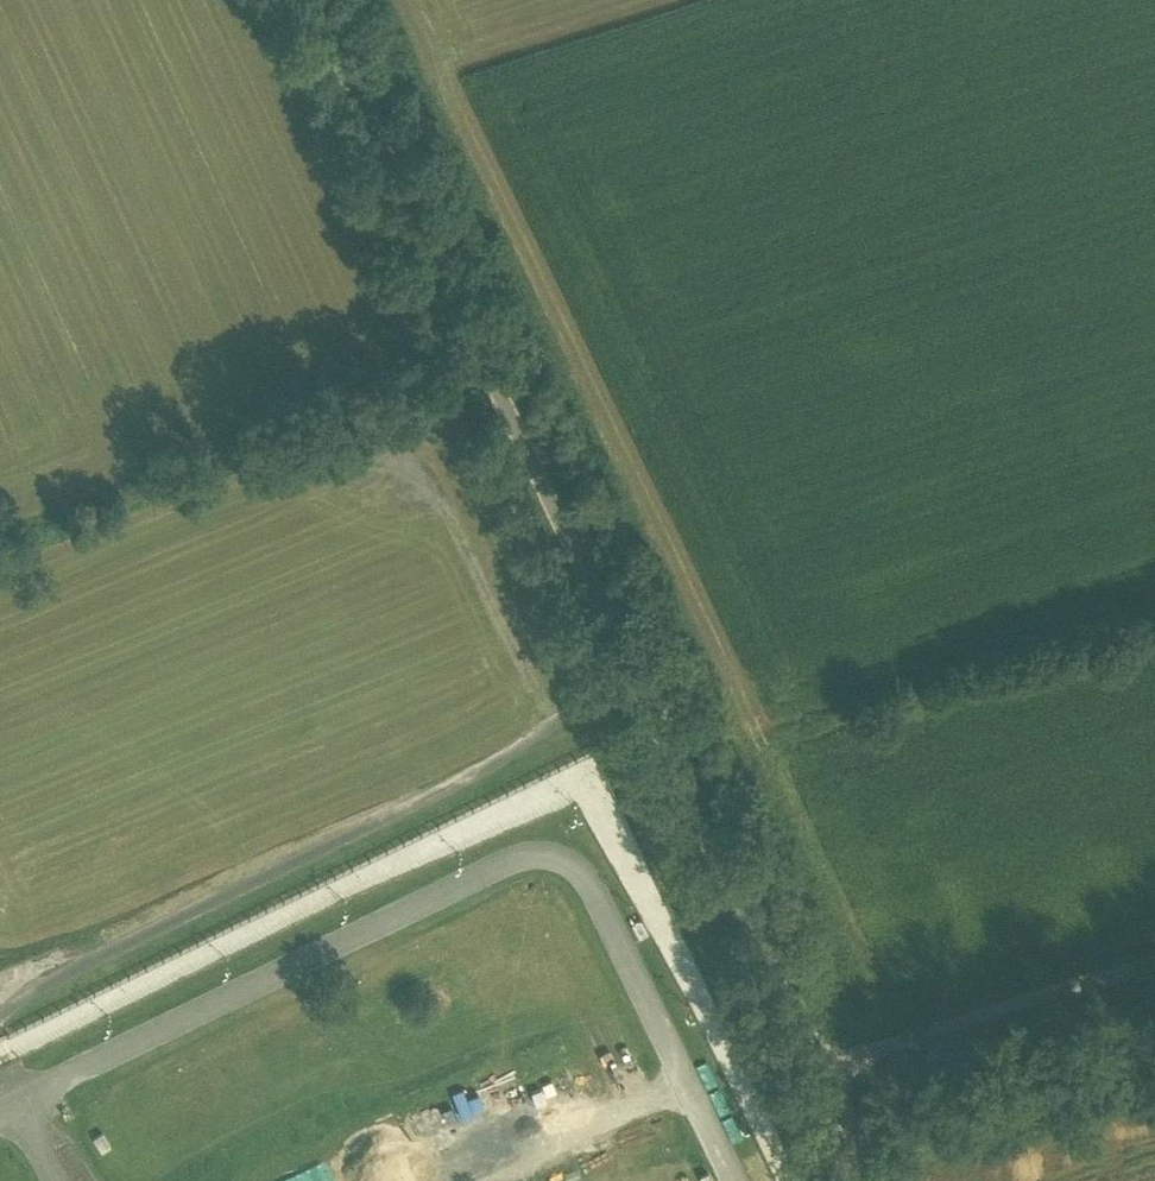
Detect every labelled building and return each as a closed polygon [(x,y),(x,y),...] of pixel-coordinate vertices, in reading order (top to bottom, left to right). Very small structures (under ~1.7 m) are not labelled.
[(642,920),(633,925),(640,938),(649,933),(642,920)] [(328,1162),(286,1180),(337,1180),(328,1162)]
